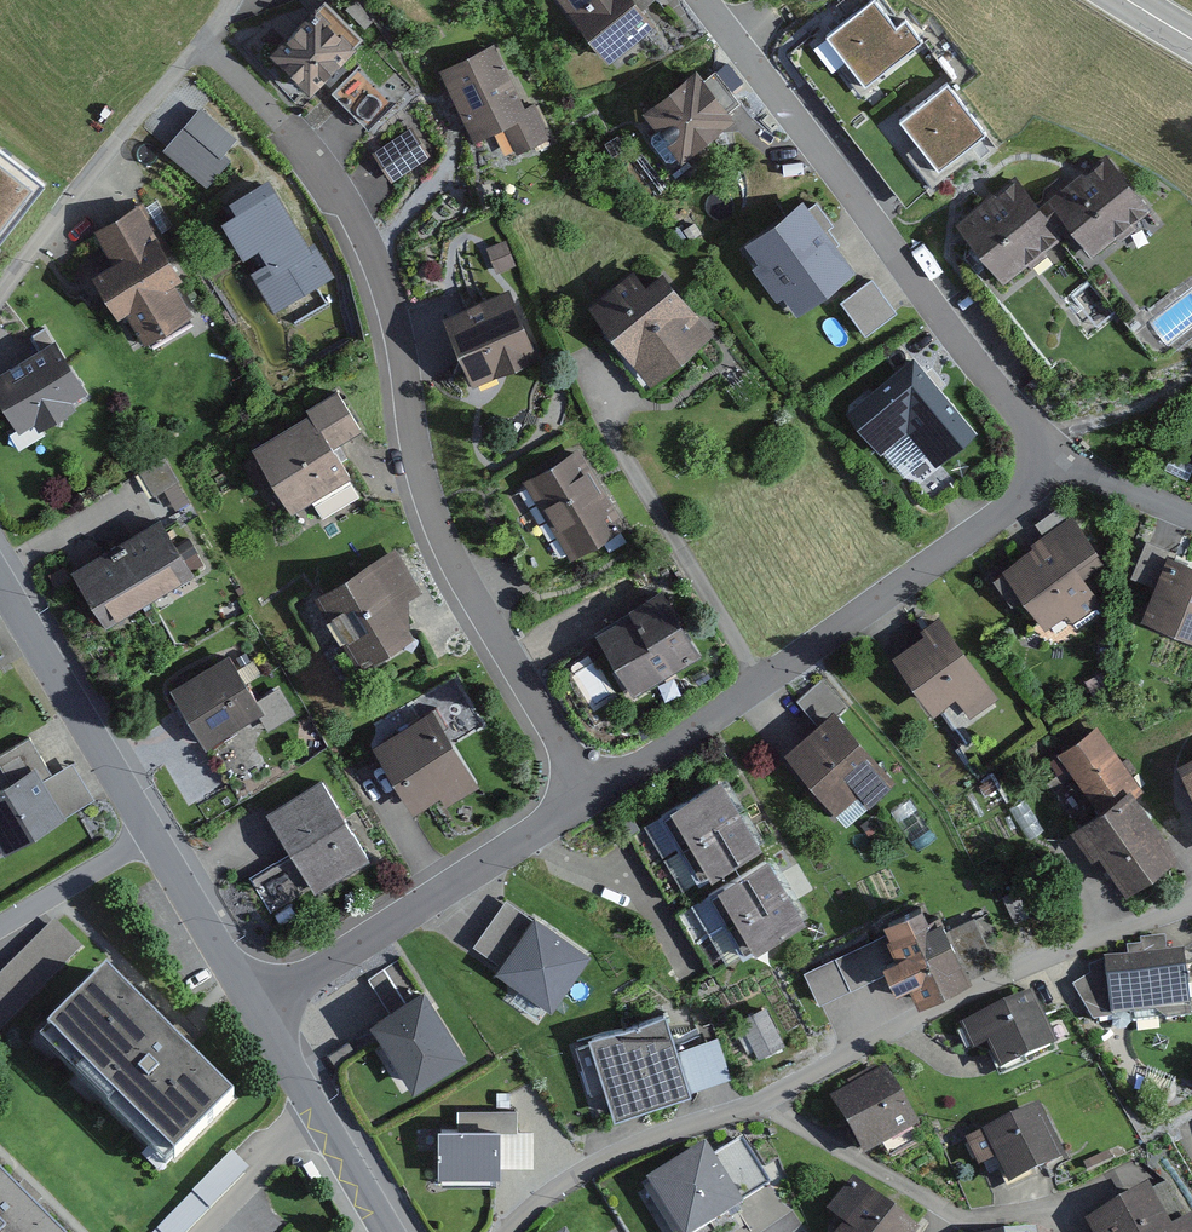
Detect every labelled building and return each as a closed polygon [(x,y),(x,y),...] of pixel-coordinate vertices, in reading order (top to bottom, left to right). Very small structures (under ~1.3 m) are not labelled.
[(259,12),(284,0),(254,0),(259,12)] [(610,74),(661,35),(635,0),(554,0),(610,74)] [(873,0),(872,0),(827,33),(864,83),(922,41),(907,21),(895,30),(873,0)] [(320,1),(264,60),(309,104),(366,45),(320,1)] [(493,44),(436,69),(471,148),(493,138),(504,162),(555,139),(540,107),(524,114),(493,44)] [(699,76),(643,118),(657,136),(647,143),(666,168),(673,162),(680,171),(738,127),(699,76)] [(987,132),(950,83),(902,119),(938,168),(987,132)] [(201,109),(165,153),(210,189),(231,162),(223,155),(237,138),(201,109)] [(415,127),(372,157),(394,191),(438,162),(415,127)] [(45,186),(0,152),(0,245),(45,186)] [(1015,181),(954,227),(1001,288),(1066,238),(1086,264),(1147,217),(1105,163),(1040,213),(1015,181)] [(278,193),(221,230),(278,317),(335,280),(278,193)] [(796,207),(748,241),(761,259),(751,266),(768,291),(786,278),(797,294),(837,265),(796,207)] [(133,215),(97,236),(113,262),(90,275),(140,358),(198,324),(133,215)] [(633,273),(585,312),(650,390),(714,338),(661,275),(646,288),(633,273)] [(863,278),(835,298),(858,332),(887,311),(863,278)] [(513,294),(446,319),(473,390),(540,365),(513,294)] [(0,373),(0,408),(16,435),(83,396),(52,343),(0,373)] [(915,364),(847,416),(878,456),(908,433),(934,467),(972,438),(915,364)] [(332,396),(242,453),(287,523),(309,509),(322,529),(363,504),(328,448),(354,432),(332,396)] [(579,454),(514,493),(558,567),(623,529),(579,454)] [(159,520),(69,575),(104,632),(194,578),(159,520)] [(1072,524),(1003,575),(1042,627),(1062,613),(1072,626),(1101,604),(1087,585),(1107,570),(1072,524)] [(395,552),(311,598),(356,674),(409,643),(407,602),(419,593),(395,552)] [(1167,559),(1141,621),(1191,642),(1191,569),(1167,559)] [(659,593),(587,636),(626,701),(698,658),(659,593)] [(925,641),(896,660),(932,712),(955,697),(970,719),(996,701),(937,614),(916,629),(925,641)] [(232,656),(171,690),(206,751),(266,717),(232,656)] [(834,714),(785,757),(837,814),(856,797),(867,809),(896,783),(834,714)] [(434,717),(372,756),(410,816),(438,798),(447,812),(480,791),(434,717)] [(1099,729),(1056,756),(1088,806),(1131,779),(1099,729)] [(0,795),(0,853),(98,798),(75,758),(55,769),(35,734),(0,754),(0,770),(11,789),(0,795)] [(1181,772),(1191,794),(1191,767),(1181,772)] [(715,783),(636,829),(675,893),(753,847),(715,783)] [(321,786),(267,818),(314,896),(368,863),(321,786)] [(1134,793),(1075,829),(1119,901),(1178,864),(1134,793)] [(760,866),(682,917),(717,971),(796,920),(760,866)] [(586,956),(501,898),(465,951),(519,988),(509,1003),(540,1023),(586,956)] [(887,936),(802,975),(817,1009),(892,976),(907,1007),(967,982),(939,925),(926,929),(920,911),(882,926),(887,936)] [(0,973),(0,1036),(84,947),(53,918),(0,973)] [(1185,953),(1098,966),(1075,993),(1094,1023),(1190,1012),(1185,953)] [(107,977),(46,1038),(174,1163),(234,1102),(107,977)] [(1029,996),(961,1028),(973,1053),(986,1047),(1000,1076),(1054,1050),(1029,996)] [(428,1004),(374,1035),(413,1103),(467,1073),(428,1004)] [(767,1010),(739,1022),(757,1063),(784,1051),(767,1010)] [(664,1014),(586,1038),(612,1120),(732,1082),(718,1041),(676,1054),(664,1014)] [(347,1052),(327,1064),(334,1076),(354,1065),(347,1052)] [(884,1071),(831,1098),(862,1160),(916,1132),(884,1071)] [(1040,1106),(961,1141),(975,1172),(997,1163),(1009,1190),(1066,1165),(1040,1106)] [(450,1141),(432,1142),(436,1188),(496,1183),(492,1138),(515,1136),(513,1116),(448,1122),(450,1141)] [(741,1138),(710,1160),(703,1149),(651,1186),(684,1231),(706,1231),(773,1184),(741,1138)] [(0,1177),(0,1231),(56,1231),(0,1177)] [(852,1185),(827,1218),(841,1229),(839,1231),(915,1231),(852,1185)] [(1085,1227),(1088,1231),(1191,1231),(1191,1222),(1190,1218),(1168,1230),(1147,1192),(1085,1227)]
